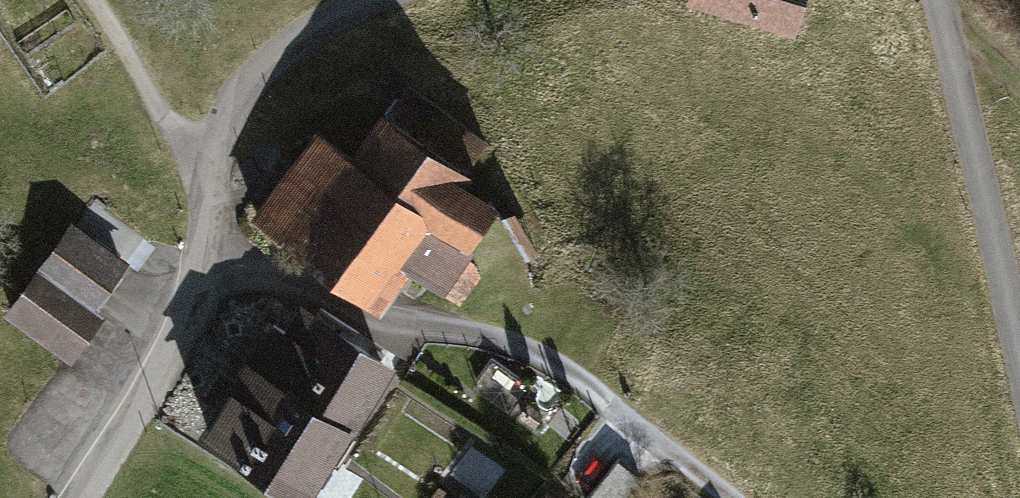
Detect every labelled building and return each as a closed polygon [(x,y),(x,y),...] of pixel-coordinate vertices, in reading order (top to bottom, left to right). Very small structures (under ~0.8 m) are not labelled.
[(685,4),(792,34),(802,0),(686,0),(685,4)] [(317,123),(249,215),(380,307),(411,264),(444,293),(475,249),(468,243),(500,195),(469,173),(474,166),(470,162),(488,137),(406,76),(387,105),(380,100),(349,145),(317,123)] [(98,192),(79,215),(130,258),(150,235),(98,192)] [(0,309),(0,313),(70,361),(104,310),(97,304),(129,259),(68,212),(0,309)] [(157,322),(185,244),(146,230),(118,308),(157,322)] [(271,311),(199,423),(306,489),(348,419),(353,423),(399,356),(301,295),(286,320),(271,311)] [(617,456),(581,494),(585,497),(625,497),(642,478),(617,456)]
